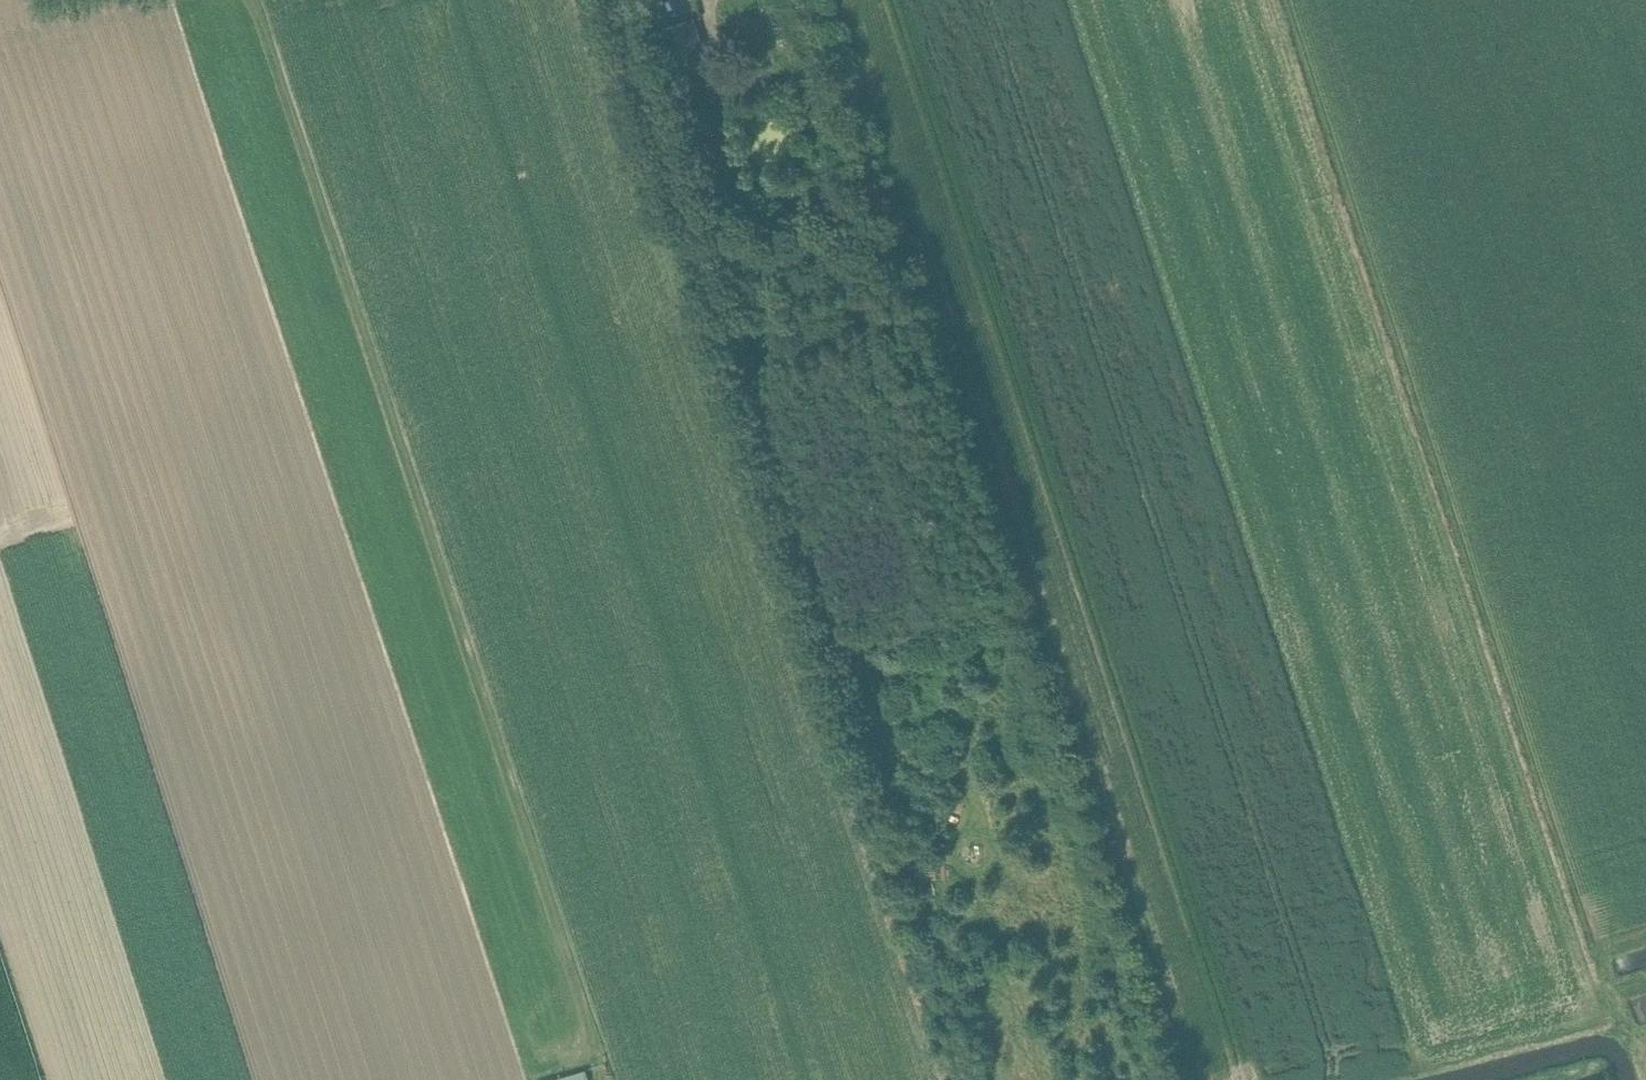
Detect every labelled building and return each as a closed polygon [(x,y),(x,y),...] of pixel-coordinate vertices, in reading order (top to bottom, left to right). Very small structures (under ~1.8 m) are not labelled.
[(693,16),(656,27),(666,60),(703,49),(693,16)]
